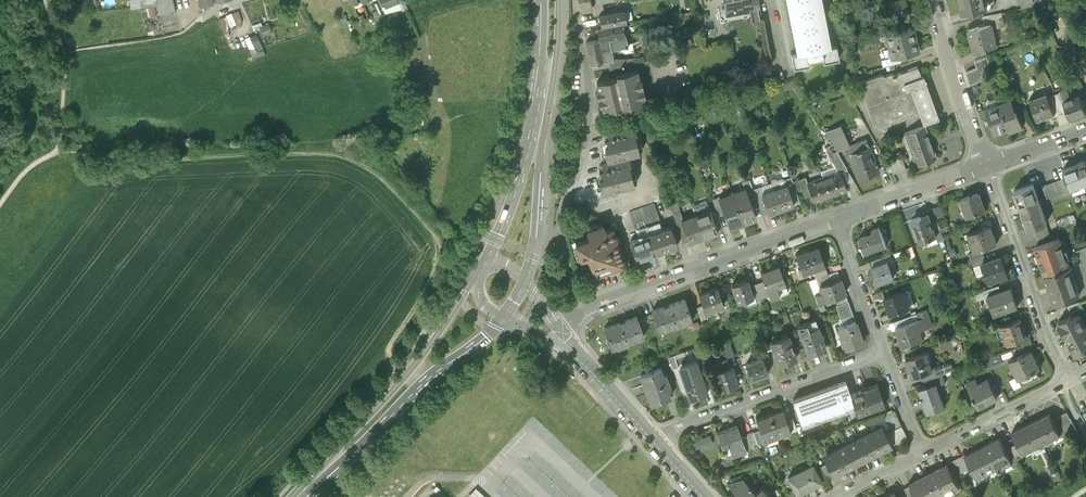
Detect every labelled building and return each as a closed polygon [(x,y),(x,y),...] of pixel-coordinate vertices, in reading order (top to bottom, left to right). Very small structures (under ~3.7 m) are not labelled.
[(160,10),(175,7),(174,0),(157,0),(160,10)] [(750,3),(749,4),(750,9),(760,7),(759,0),(749,0),(750,3)] [(796,52),(791,53),(793,67),(809,64),(808,57),(822,55),(823,61),(839,58),(836,44),(830,45),(827,30),(824,13),(822,4),(822,0),(786,0),(796,52)] [(882,3),(886,19),(908,13),(905,0),(893,0),(882,3)] [(962,13),(988,8),(986,0),(959,0),(962,13)] [(603,6),(592,8),(593,14),(599,13),(605,12),(603,6)] [(228,29),(227,24),(242,20),(239,8),(218,13),(223,31),(228,29)] [(605,12),(599,13),(601,25),(601,26),(622,22),(627,21),(624,8),(605,12)] [(1002,11),(983,16),(985,24),(991,22),(1004,19),(1002,11)] [(833,12),(824,13),(827,30),(836,28),(833,12)] [(622,22),(601,26),(601,25),(597,26),(599,39),(624,34),(622,22)] [(985,24),(969,28),(974,49),(974,50),(985,47),(996,44),(991,22),(985,24)] [(256,29),(260,40),(272,36),(269,25),(256,29)] [(892,25),(878,29),(880,35),(886,34),(885,33),(886,33),(887,33),(893,32),(892,25)] [(893,32),(887,33),(886,33),(885,33),(886,34),(888,45),(915,38),(912,27),(911,27),(893,32)] [(246,34),(251,55),(263,52),(259,31),(246,34)] [(599,39),(587,41),(592,63),(603,60),(608,60),(613,58),(613,57),(611,48),(628,45),(626,34),(624,34),(599,39)] [(915,38),(888,45),(891,56),(891,57),(892,57),(892,56),(899,55),(917,50),(917,51),(918,50),(915,38)] [(985,47),(974,50),(974,49),(972,50),(975,61),(987,56),(985,47)] [(822,55),(808,57),(809,64),(823,61),(822,55)] [(899,55),(892,56),(892,57),(891,57),(891,56),(886,58),(887,64),(901,61),(899,55)] [(987,56),(975,61),(977,67),(966,71),(970,84),(984,79),(982,74),(988,72),(985,64),(989,63),(987,56)] [(617,57),(613,57),(613,58),(608,60),(609,69),(632,63),(631,57),(617,57)] [(917,66),(893,75),(892,72),(883,76),(883,73),(858,82),(874,126),(892,120),(892,121),(919,111),(923,123),(938,117),(923,75),(921,76),(917,66)] [(617,77),(595,82),(602,110),(623,106),(624,108),(645,104),(637,69),(616,74),(617,77)] [(1081,81),(1073,83),(1077,94),(1080,93),(1082,97),(1085,96),(1085,90),(1081,81)] [(1071,96),(1067,85),(1060,88),(1061,91),(1064,99),(1067,109),(1070,117),(1085,111),(1085,109),(1082,97),(1080,93),(1077,94),(1071,96)] [(1061,91),(1055,94),(1061,111),(1067,109),(1064,99),(1061,91)] [(1025,109),(1015,92),(1009,94),(1011,99),(1012,99),(1016,109),(1017,109),(1018,112),(1025,109)] [(1047,94),(1031,100),(1031,98),(1029,98),(1037,120),(1046,117),(1047,119),(1048,118),(1047,116),(1055,114),(1049,98),(1047,92),(1046,92),(1047,94)] [(1061,111),(1055,94),(1053,94),(1054,97),(1049,98),(1055,114),(1061,111)] [(1011,99),(999,104),(1000,105),(1008,128),(1009,131),(1023,126),(1018,112),(1017,109),(1016,109),(1012,99),(1011,99)] [(1000,105),(993,108),(992,106),(986,108),(995,133),(1008,128),(1000,105)] [(634,122),(607,129),(609,136),(606,137),(608,144),(605,145),(607,155),(606,155),(607,160),(629,155),(639,153),(635,136),(634,137),(633,132),(636,131),(634,122)] [(840,124),(825,131),(833,145),(845,141),(847,140),(840,124)] [(925,125),(903,133),(904,134),(908,132),(911,140),(909,140),(917,164),(915,165),(937,158),(925,125)] [(866,139),(847,146),(845,141),(833,145),(837,151),(843,148),(847,155),(848,155),(851,163),(852,163),(858,179),(879,172),(868,142),(867,142),(866,139)] [(847,169),(833,145),(825,148),(835,166),(837,172),(840,171),(847,169)] [(607,160),(602,161),(604,168),(601,169),(603,176),(599,177),(602,187),(601,188),(602,192),(634,185),(630,169),(629,169),(628,164),(630,163),(629,155),(607,160)] [(901,157),(886,162),(893,174),(906,169),(901,157)] [(1079,161),(1079,163),(1064,168),(1067,178),(1070,187),(1085,181),(1085,160),(1085,161),(1085,159),(1079,161)] [(837,172),(823,177),(830,196),(846,190),(840,171),(837,172)] [(785,179),(782,177),(778,179),(775,177),(770,179),(774,189),(781,209),(794,204),(785,179)] [(800,201),(791,177),(785,179),(794,204),(800,201)] [(823,177),(808,183),(805,177),(799,179),(805,197),(811,195),(814,202),(830,196),(823,177)] [(1067,178),(1043,186),(1047,198),(1071,189),(1070,187),(1067,178)] [(749,179),(743,182),(746,191),(746,190),(750,199),(756,197),(749,179)] [(1046,222),(1033,185),(1015,191),(1028,228),(1035,226),(1045,222),(1046,222)] [(774,189),(761,194),(763,200),(768,213),(781,209),(774,189)] [(746,191),(733,195),(743,222),(756,218),(750,199),(746,190),(746,191)] [(979,193),(961,199),(968,217),(985,210),(979,193)] [(720,200),(725,214),(729,227),(743,222),(733,195),(720,200)] [(719,197),(713,199),(719,216),(725,214),(720,200),(719,197)] [(763,200),(757,202),(762,215),(768,213),(763,200)] [(654,203),(629,212),(631,218),(644,214),(656,210),(654,203)] [(941,206),(934,208),(938,219),(945,217),(941,206)] [(934,208),(927,211),(928,214),(931,222),(938,219),(934,208)] [(656,210),(644,214),(651,235),(662,231),(659,222),(660,222),(656,210)] [(709,210),(701,213),(702,214),(696,216),(703,236),(717,231),(717,230),(712,218),(709,210)] [(644,214),(631,218),(636,230),(637,230),(640,239),(651,235),(644,214)] [(928,214),(913,220),(921,242),(937,236),(931,222),(928,214)] [(690,218),(690,217),(682,220),(685,228),(689,240),(689,241),(703,236),(696,216),(690,218)] [(719,216),(712,218),(717,230),(723,228),(719,216)] [(989,219),(979,223),(981,229),(991,225),(989,219)] [(1045,222),(1035,226),(1039,238),(1049,234),(1045,222)] [(602,223),(587,229),(590,236),(575,241),(580,256),(588,253),(595,275),(625,265),(612,228),(605,231),(602,223)] [(981,229),(969,233),(972,242),(975,240),(978,250),(975,251),(975,252),(982,249),(997,244),(991,225),(981,229)] [(873,233),(859,238),(861,245),(861,247),(862,247),(864,253),(873,250),(872,247),(886,243),(880,227),(872,230),(873,233)] [(662,231),(651,235),(657,252),(677,245),(671,228),(662,231)] [(685,228),(679,230),(683,242),(689,240),(685,228)] [(640,239),(631,242),(637,259),(657,252),(651,235),(640,239)] [(1060,238),(1035,247),(1038,255),(1037,256),(1039,262),(1040,262),(1045,275),(1069,266),(1060,238)] [(575,241),(569,243),(574,258),(580,256),(575,241)] [(819,247),(796,255),(803,275),(813,271),(825,267),(825,266),(819,247)] [(1076,251),(1080,262),(1085,260),(1085,247),(1076,251)] [(982,249),(975,252),(975,251),(970,253),(972,259),(984,255),(982,249)] [(984,255),(972,259),(975,267),(983,264),(982,264),(987,262),(984,255)] [(987,262),(982,264),(983,264),(989,281),(1008,275),(1002,257),(987,262)] [(889,264),(873,269),(878,285),(895,280),(889,264)] [(779,266),(761,273),(764,281),(767,291),(768,291),(770,296),(771,299),(780,296),(777,288),(786,284),(779,266)] [(1069,266),(1045,275),(1055,303),(1080,295),(1069,266)] [(825,267),(813,271),(815,278),(816,278),(827,274),(825,267)] [(827,274),(816,278),(819,285),(830,281),(827,274)] [(830,281),(819,285),(821,292),(824,291),(827,300),(845,294),(840,278),(830,281)] [(746,280),(732,286),(738,303),(755,297),(751,286),(749,287),(746,280)] [(764,281),(758,284),(763,298),(770,296),(768,291),(767,291),(764,281)] [(718,288),(699,294),(703,306),(706,312),(724,306),(718,288)] [(987,296),(994,316),(1017,309),(1010,288),(987,296)] [(904,290),(886,297),(888,305),(891,314),(910,308),(904,290)] [(684,300),(653,311),(660,330),(676,324),(676,326),(691,321),(684,300)] [(848,301),(835,306),(840,320),(853,315),(848,301)] [(1080,301),(1068,306),(1071,311),(1083,307),(1080,301)] [(703,306),(697,308),(701,320),(707,318),(705,312),(706,312),(703,306)] [(928,309),(917,313),(919,319),(930,316),(928,309)] [(1072,317),(1071,315),(1059,321),(1063,331),(1066,337),(1075,354),(1085,349),(1085,327),(1079,313),(1072,317)] [(919,319),(896,328),(902,346),(924,338),(921,329),(933,325),(930,316),(919,319)] [(636,317),(605,328),(612,349),(628,343),(627,342),(643,336),(636,317)] [(1020,318),(999,325),(1003,337),(1006,336),(1008,343),(1027,337),(1020,318)] [(826,348),(815,320),(798,326),(806,348),(808,354),(811,353),(813,357),(824,354),(822,350),(826,348)] [(855,322),(838,327),(846,349),(862,343),(855,322)] [(787,336),(772,342),(780,365),(782,364),(783,368),(795,364),(793,360),(795,359),(787,336)] [(730,342),(723,344),(727,357),(734,354),(730,342)] [(806,348),(800,350),(803,361),(813,357),(811,353),(808,354),(806,348)] [(1030,350),(1010,360),(1022,385),(1040,376),(1037,370),(1039,368),(1030,350)] [(926,352),(906,359),(913,377),(932,370),(932,369),(926,352)] [(999,353),(988,357),(990,364),(1001,361),(999,353)] [(674,355),(668,357),(673,369),(679,367),(674,355)] [(762,359),(746,365),(751,380),(768,374),(762,359)] [(949,365),(932,369),(932,370),(934,376),(942,373),(951,370),(949,365)] [(731,366),(716,371),(722,389),(737,384),(731,366)] [(660,368),(641,375),(651,403),(670,396),(667,388),(670,387),(665,375),(663,375),(660,368)] [(699,370),(682,376),(690,399),(697,396),(698,399),(706,396),(705,394),(708,393),(699,370)] [(934,376),(924,380),(926,386),(927,386),(928,388),(937,384),(945,382),(942,373),(934,376)] [(988,379),(969,388),(978,406),(997,396),(988,379)] [(845,382),(793,400),(805,434),(824,427),(822,419),(854,407),(850,395),(845,382)] [(937,384),(928,388),(927,386),(926,386),(919,388),(928,413),(945,407),(937,384)] [(877,386),(850,395),(854,407),(857,415),(884,406),(877,386)] [(782,410),(769,414),(776,434),(789,430),(790,430),(786,420),(782,410)] [(895,410),(884,416),(889,425),(899,421),(897,418),(895,410)] [(1050,412),(1031,422),(1042,443),(1060,434),(1061,434),(1055,424),(1050,412)] [(769,414),(756,419),(760,429),(763,439),(764,439),(776,434),(769,414)] [(1070,417),(1055,424),(1061,434),(1060,434),(1061,437),(1076,429),(1070,417)] [(792,418),(786,420),(790,430),(789,430),(790,433),(797,431),(792,418)] [(899,421),(889,425),(891,430),(901,425),(899,421)] [(1031,422),(1012,431),(1018,443),(1023,453),(1042,443),(1031,422)] [(901,425),(891,430),(897,442),(907,438),(901,425)] [(737,426),(718,433),(723,446),(729,444),(733,456),(746,451),(746,450),(742,438),(737,426)] [(881,426),(869,432),(880,452),(892,446),(891,446),(885,433),(881,426)] [(760,429),(753,432),(757,444),(758,445),(765,442),(764,439),(763,439),(760,429)] [(891,430),(885,433),(891,446),(897,442),(891,430)] [(753,432),(747,434),(748,436),(751,446),(757,444),(753,432)] [(869,432),(858,437),(868,458),(880,452),(869,432)] [(700,446),(713,443),(711,434),(698,437),(700,446)] [(748,436),(742,438),(746,450),(752,448),(751,446),(748,436)] [(858,437),(846,444),(856,464),(868,458),(858,437)] [(1000,437),(985,445),(996,468),(997,468),(997,469),(1000,470),(1004,468),(1006,463),(1011,461),(1007,452),(1000,437)] [(1018,443),(1011,446),(1013,449),(1018,458),(1025,455),(1023,453),(1018,443)] [(846,444),(834,449),(845,470),(856,464),(846,444)] [(966,454),(965,455),(971,467),(976,478),(996,468),(985,445),(966,454)] [(834,449),(822,455),(826,463),(832,475),(833,476),(845,470),(834,449)] [(1018,458),(1013,449),(1007,452),(1011,461),(1014,467),(1020,464),(1018,458)] [(965,453),(954,459),(960,473),(961,472),(971,467),(965,455),(966,454),(965,453)] [(954,459),(948,462),(948,463),(956,479),(962,475),(961,472),(960,473),(954,459)] [(832,475),(826,463),(820,466),(826,478),(832,475)] [(941,465),(937,468),(936,469),(929,473),(939,494),(948,491),(949,494),(951,495),(955,493),(956,491),(955,489),(960,487),(956,479),(948,463),(942,466),(941,465)] [(812,465),(788,477),(796,495),(821,482),(812,465)] [(915,480),(915,482),(910,485),(916,496),(938,496),(940,496),(939,494),(929,473),(915,480)] [(749,487),(751,487),(747,483),(746,483),(742,479),(728,485),(739,496),(772,496),(762,487),(754,493),(749,487)] [(910,485),(904,488),(908,496),(916,496),(910,485)] [(467,496),(468,496),(486,496),(475,487),(467,496)]
